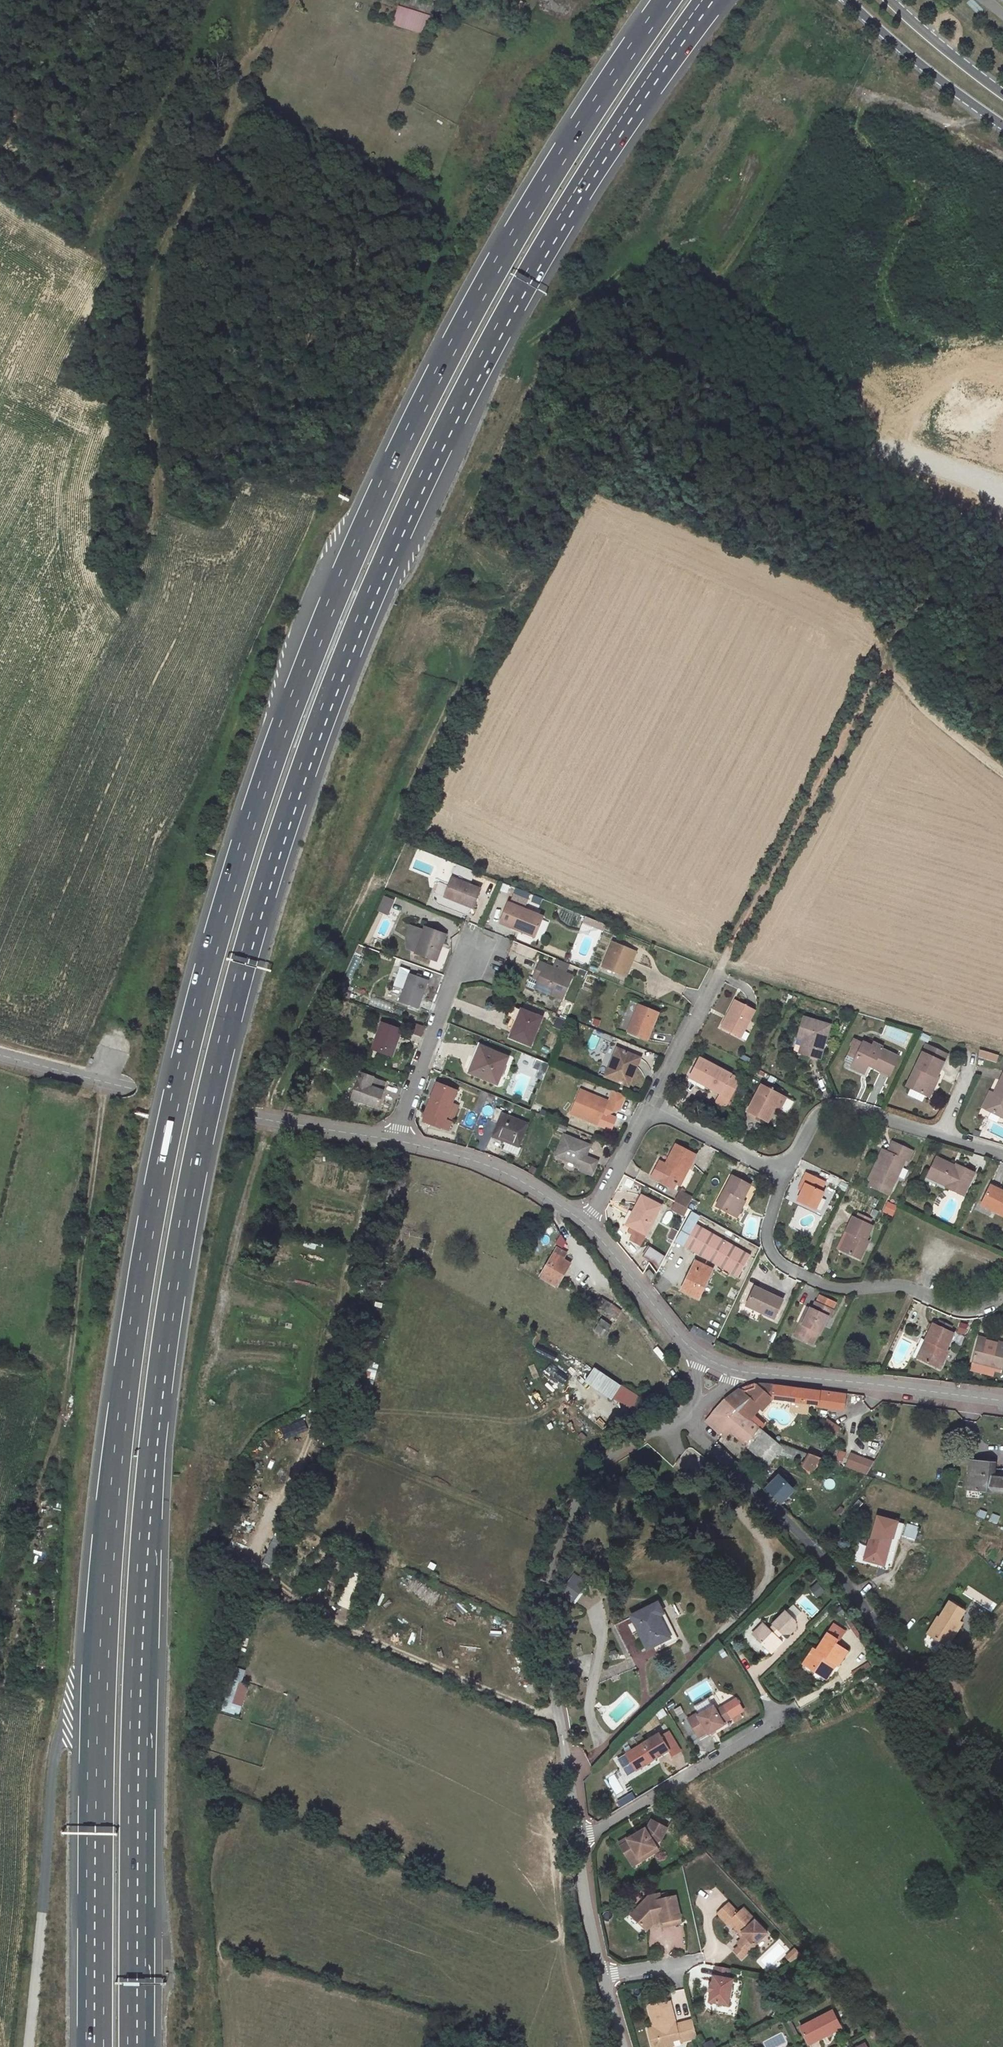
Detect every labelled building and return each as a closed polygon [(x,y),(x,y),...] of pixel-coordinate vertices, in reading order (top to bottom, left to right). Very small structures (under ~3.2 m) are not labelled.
[(397,9),(429,19),(433,6),(416,0),(400,0),(397,9)] [(397,9),(393,24),(425,34),(429,19),(397,9)] [(451,877),(444,896),(473,908),(481,889),(451,877)] [(385,897),(378,911),(387,915),(394,901),(385,897)] [(508,903),(500,923),(520,931),(521,928),(535,934),(542,917),(524,909),(525,905),(523,904),(518,902),(517,906),(512,904),(508,903)] [(583,924),(602,932),(605,925),(586,917),(583,924)] [(423,930),(410,926),(406,937),(407,949),(415,952),(423,930)] [(446,935),(424,927),(423,930),(415,952),(415,953),(436,961),(446,935)] [(613,942),(602,967),(625,976),(636,951),(613,942)] [(563,999),(572,977),(539,962),(535,971),(541,973),(538,980),(535,987),(563,999)] [(541,973),(535,971),(533,978),(538,980),(541,973)] [(429,980),(408,973),(398,1002),(418,1009),(429,980)] [(535,987),(538,980),(533,978),(530,977),(527,986),(534,989),(535,987)] [(371,997),(369,1004),(391,1008),(392,1002),(371,997)] [(754,1011),(735,1001),(721,1027),(740,1037),(754,1011)] [(516,1021),(521,1009),(511,1005),(507,1017),(516,1021)] [(638,1005),(627,1031),(647,1040),(658,1013),(638,1005)] [(530,1046),(542,1018),(521,1009),(516,1021),(510,1037),(530,1046)] [(802,1054),(819,1059),(829,1025),(803,1017),(798,1034),(807,1037),(802,1054)] [(564,1021),(557,1018),(553,1027),(561,1030),(564,1021)] [(381,1022),(371,1050),(392,1057),(402,1029),(381,1022)] [(424,1026),(415,1023),(412,1031),(421,1034),(424,1026)] [(799,1053),(802,1054),(807,1037),(798,1034),(796,1038),(802,1040),(799,1053)] [(872,1066),(889,1075),(898,1057),(881,1049),(882,1047),(874,1043),(872,1046),(863,1042),(863,1043),(854,1039),(851,1046),(853,1046),(846,1062),(853,1065),(852,1066),(865,1071),(868,1064),(869,1061),(873,1062),(872,1066)] [(477,1061),(483,1048),(477,1045),(472,1059),(474,1060),(477,1061)] [(926,1045),(906,1086),(911,1088),(908,1095),(914,1098),(918,1091),(925,1095),(934,1076),(936,1077),(946,1054),(926,1045)] [(497,1084),(507,1058),(483,1048),(477,1061),(474,1060),(470,1073),(497,1084)] [(613,1063),(619,1049),(616,1048),(609,1065),(614,1068),(616,1064),(613,1063)] [(640,1058),(619,1049),(613,1063),(616,1064),(614,1068),(609,1065),(605,1076),(628,1086),(640,1058)] [(998,1062),(999,1054),(979,1051),(978,1059),(998,1062)] [(704,1086),(705,1084),(721,1092),(722,1092),(730,1096),(740,1079),(731,1074),(731,1073),(700,1057),(691,1073),(703,1079),(700,1084),(704,1086)] [(543,1080),(550,1064),(536,1058),(532,1068),(538,1070),(535,1077),(543,1080)] [(300,1071),(308,1074),(311,1067),(304,1063),(300,1071)] [(351,1098),(360,1102),(377,1108),(383,1091),(370,1086),(373,1077),(360,1073),(351,1098)] [(703,1079),(691,1073),(689,1078),(700,1084),(703,1079)] [(1002,1117),(1002,1075),(986,1109),(1002,1117)] [(938,1078),(936,1077),(934,1076),(925,1095),(929,1097),(938,1078)] [(370,1086),(383,1091),(386,1082),(373,1077),(370,1086)] [(782,1091),(763,1081),(761,1085),(780,1095),(782,1091)] [(456,1091),(437,1083),(425,1112),(426,1113),(423,1121),(437,1127),(437,1126),(448,1130),(452,1122),(445,1119),(450,1107),(456,1091)] [(780,1095),(761,1085),(747,1111),(767,1122),(775,1107),(788,1114),(794,1102),(780,1095)] [(482,1090),(482,1091),(474,1110),(480,1112),(488,1093),(482,1090)] [(579,1090),(570,1113),(598,1124),(603,1113),(608,1102),(579,1090)] [(607,1114),(619,1110),(610,1106),(616,1092),(613,1090),(608,1102),(603,1113),(607,1114)] [(986,1109),(994,1094),(989,1091),(982,1107),(986,1109)] [(619,1110),(625,1095),(616,1092),(610,1106),(619,1110)] [(360,1102),(351,1098),(348,1106),(358,1109),(360,1102)] [(457,1110),(450,1107),(445,1119),(452,1122),(457,1110)] [(492,1137),(506,1142),(519,1147),(528,1124),(501,1113),(502,1110),(496,1108),(491,1120),(497,1123),(492,1137)] [(585,1156),(589,1145),(564,1135),(555,1155),(581,1166),(580,1170),(592,1174),(597,1161),(585,1156)] [(519,1147),(506,1142),(503,1149),(518,1155),(521,1148),(519,1147)] [(907,1161),(912,1151),(893,1142),(888,1152),(885,1151),(872,1179),(873,1179),(871,1185),(888,1193),(890,1187),(891,1188),(904,1160),(907,1161)] [(695,1155),(676,1145),(668,1160),(670,1161),(668,1166),(665,1165),(660,1162),(656,1170),(662,1173),(658,1180),(673,1188),(676,1183),(683,1169),(687,1170),(695,1155)] [(872,1179),(885,1151),(882,1149),(869,1177),(872,1179)] [(946,1187),(963,1195),(973,1173),(956,1165),(955,1167),(936,1157),(928,1174),(948,1183),(946,1186),(946,1187)] [(687,1170),(683,1169),(676,1183),(680,1185),(687,1170)] [(662,1173),(656,1170),(652,1177),(658,1180),(662,1173)] [(821,1190),(825,1182),(806,1173),(802,1182),(805,1184),(802,1191),(797,1201),(815,1210),(823,1192),(821,1190)] [(927,1177),(946,1186),(948,1183),(928,1174),(927,1177)] [(732,1176),(716,1207),(734,1216),(735,1214),(741,1202),(750,1185),(732,1176)] [(990,1186),(980,1204),(1002,1215),(1002,1192),(990,1186)] [(679,1191),(674,1201),(675,1202),(686,1208),(691,1198),(683,1193),(679,1192),(679,1191)] [(661,1206),(641,1196),(633,1212),(636,1214),(630,1226),(632,1227),(646,1234),(661,1206)] [(889,1201),(884,1212),(889,1215),(895,1204),(889,1201)] [(686,1208),(675,1202),(671,1209),(683,1215),(686,1208)] [(741,1202),(735,1214),(738,1215),(744,1203),(741,1202)] [(636,1214),(633,1212),(626,1224),(630,1226),(636,1214)] [(858,1214),(856,1218),(869,1224),(871,1220),(858,1214)] [(856,1218),(853,1217),(846,1231),(848,1233),(852,1234),(844,1252),(860,1259),(868,1241),(866,1240),(872,1226),(869,1224),(856,1218)] [(738,1277),(750,1255),(696,1224),(683,1246),(738,1277)] [(529,1227),(523,1237),(528,1240),(534,1230),(529,1227)] [(646,1234),(632,1227),(630,1231),(634,1234),(631,1240),(640,1245),(646,1234)] [(674,1240),(678,1232),(673,1229),(668,1237),(674,1240)] [(844,1252),(852,1234),(848,1233),(840,1250),(844,1252)] [(643,1256),(660,1265),(665,1255),(649,1246),(643,1256)] [(557,1286),(570,1264),(562,1259),(566,1253),(556,1248),(540,1276),(557,1286)] [(712,1269),(695,1261),(681,1290),(698,1298),(712,1269)] [(650,1279),(654,1275),(649,1270),(645,1273),(650,1279)] [(774,1318),(782,1300),(754,1287),(750,1296),(747,1303),(746,1305),(774,1318)] [(819,1295),(816,1302),(832,1309),(835,1303),(819,1295)] [(612,1305),(602,1298),(597,1304),(608,1311),(612,1305)] [(829,1317),(833,1310),(832,1309),(816,1302),(815,1302),(812,1308),(810,1307),(802,1324),(800,1323),(794,1336),(812,1344),(818,1332),(819,1333),(824,1323),(827,1316),(829,1317)] [(808,1307),(800,1323),(802,1324),(810,1307),(808,1307)] [(611,1326),(601,1319),(597,1324),(608,1331),(611,1326)] [(937,1326),(949,1331),(951,1327),(939,1322),(937,1326)] [(608,1331),(597,1324),(593,1330),(604,1338),(608,1332),(608,1331)] [(928,1342),(920,1360),(940,1369),(948,1351),(946,1350),(953,1333),(949,1331),(937,1326),(932,1324),(925,1341),(928,1342)] [(960,1324),(958,1331),(964,1333),(967,1326),(960,1324)] [(972,1362),(1002,1369),(1002,1367),(1002,1348),(1001,1348),(1001,1346),(992,1344),(993,1341),(978,1337),(972,1362)] [(916,1358),(920,1360),(928,1342),(925,1341),(916,1358)] [(543,1372),(560,1386),(568,1377),(550,1363),(543,1372)] [(594,1366),(585,1380),(635,1412),(644,1398),(594,1366)] [(364,1370),(364,1380),(375,1380),(375,1370),(364,1370)] [(740,1389),(739,1390),(744,1394),(760,1407),(762,1409),(772,1398),(765,1394),(767,1384),(754,1383),(753,1388),(744,1391),(740,1389)] [(774,1385),(767,1384),(765,1394),(772,1398),(791,1401),(808,1403),(817,1404),(819,1391),(774,1385)] [(739,1390),(725,1400),(757,1427),(760,1430),(764,1425),(752,1415),(760,1407),(744,1394),(739,1390)] [(845,1395),(819,1391),(817,1404),(843,1407),(845,1395)] [(725,1400),(705,1421),(716,1430),(722,1422),(731,1429),(745,1442),(757,1427),(725,1400)] [(808,1403),(791,1401),(790,1411),(807,1413),(808,1403)] [(834,1437),(841,1427),(827,1418),(820,1428),(834,1437)] [(282,1427),(284,1435),(306,1429),(304,1421),(282,1427)] [(722,1422),(716,1430),(724,1437),(731,1429),(722,1422)] [(745,1442),(743,1444),(756,1454),(769,1439),(759,1430),(760,1430),(757,1427),(745,1442)] [(769,1439),(756,1454),(763,1460),(778,1442),(769,1439)] [(799,1451),(779,1443),(777,1447),(778,1453),(797,1460),(799,1451)] [(822,1459),(808,1454),(802,1465),(808,1473),(822,1459)] [(873,1462),(850,1454),(845,1467),(866,1475),(873,1462)] [(992,1463),(970,1461),(967,1489),(989,1492),(991,1477),(991,1469),(992,1463)] [(991,1477),(1002,1478),(1002,1470),(995,1469),(991,1469),(991,1477)] [(779,1477),(766,1489),(780,1502),(792,1490),(779,1477)] [(991,1477),(989,1492),(1002,1493),(1002,1478),(991,1477)] [(863,1504),(858,1500),(851,1507),(856,1511),(863,1504)] [(877,1516),(874,1528),(893,1534),(914,1540),(918,1527),(902,1522),(877,1516)] [(893,1534),(874,1528),(869,1545),(864,1543),(860,1558),(865,1559),(865,1560),(884,1565),(891,1567),(895,1553),(894,1553),(888,1551),(891,1542),(893,1534)] [(276,1530),(263,1562),(274,1566),(287,1535),(276,1530)] [(896,1544),(891,1542),(888,1551),(894,1553),(896,1544)] [(353,1570),(337,1603),(347,1608),(363,1575),(353,1570)] [(574,1574),(571,1578),(583,1586),(584,1587),(588,1582),(579,1576),(578,1576),(574,1574)] [(571,1578),(561,1592),(573,1601),(583,1586),(571,1578)] [(809,1589),(816,1598),(824,1592),(818,1583),(809,1589)] [(392,1589),(386,1599),(400,1608),(406,1598),(392,1589)] [(812,1618),(819,1611),(804,1594),(796,1601),(812,1618)] [(965,1612),(950,1602),(940,1618),(938,1617),(934,1625),(937,1627),(931,1636),(948,1647),(962,1624),(959,1622),(965,1612)] [(658,1603),(632,1616),(648,1649),(659,1644),(675,1636),(658,1603)] [(769,1630),(763,1624),(758,1629),(758,1640),(765,1647),(769,1643),(776,1649),(782,1643),(778,1638),(782,1633),(783,1634),(791,1634),(796,1629),(796,1622),(786,1612),(773,1624),(774,1625),(769,1630)] [(937,1627),(934,1625),(928,1634),(931,1636),(937,1627)] [(814,1649),(804,1664),(814,1671),(817,1667),(830,1675),(833,1669),(833,1666),(834,1663),(836,1665),(839,1666),(848,1652),(836,1644),(844,1633),(834,1626),(817,1651),(814,1649)] [(675,1636),(659,1644),(661,1648),(677,1640),(675,1636)] [(634,1641),(627,1643),(630,1655),(637,1653),(634,1641)] [(769,1643),(765,1647),(772,1653),(776,1649),(769,1643)] [(817,1667),(814,1671),(827,1679),(830,1675),(817,1667)] [(713,1705),(697,1714),(699,1716),(714,1707),(713,1705)] [(697,1714),(688,1719),(699,1737),(708,1732),(709,1734),(725,1725),(724,1723),(731,1718),(724,1707),(716,1711),(714,1707),(699,1716),(697,1714)] [(660,1734),(626,1754),(632,1763),(636,1760),(641,1768),(670,1751),(673,1756),(681,1751),(669,1732),(662,1736),(660,1734)] [(636,1760),(632,1763),(636,1771),(641,1768),(636,1760)] [(668,1828),(652,1820),(648,1827),(629,1839),(630,1841),(621,1847),(633,1866),(642,1861),(640,1857),(657,1847),(655,1844),(661,1840),(668,1828)] [(628,1838),(619,1843),(621,1847),(630,1841),(629,1839),(628,1838)] [(657,1847),(640,1857),(642,1861),(659,1850),(657,1847)] [(649,1897),(631,1915),(644,1927),(651,1919),(661,1917),(662,1921),(664,1927),(682,1923),(676,1896),(661,1900),(660,1894),(649,1897)] [(729,1904),(718,1914),(728,1925),(730,1923),(741,1935),(743,1933),(746,1936),(742,1939),(738,1943),(740,1946),(747,1953),(767,1934),(744,1909),(738,1914),(729,1904)] [(651,1919),(644,1927),(647,1930),(653,1924),(662,1921),(661,1917),(651,1919)] [(747,1953),(740,1946),(734,1951),(741,1958),(747,1953)] [(784,1956),(789,1963),(801,1955),(795,1948),(784,1956)] [(731,1969),(717,1966),(713,1986),(712,1992),(710,2002),(729,2006),(734,1980),(729,1979),(731,1969)] [(670,2002),(662,2004),(660,2003),(649,2006),(654,2027),(649,2029),(652,2041),(660,2039),(662,2046),(666,2046),(673,2045),(672,2040),(679,2039),(680,2042),(697,2037),(693,2020),(679,2024),(680,2026),(676,2027),(674,2027),(673,2024),(675,2021),(670,2002)] [(842,2028),(833,2011),(801,2027),(809,2045),(842,2028)] [(791,2021),(786,2023),(795,2041),(800,2038),(791,2021)] [(651,2041),(653,2046),(662,2046),(660,2039),(652,2041),(651,2041)]
